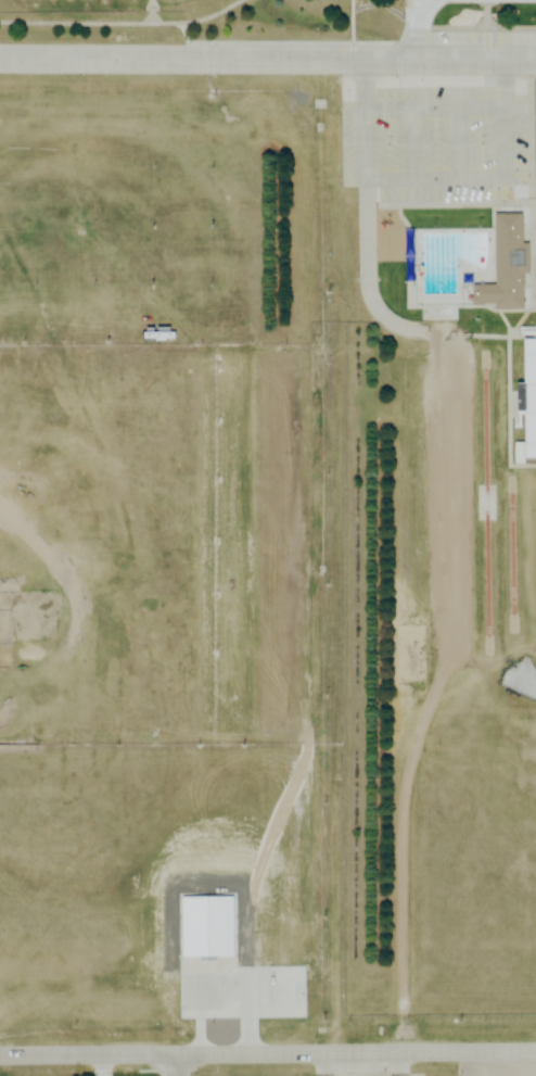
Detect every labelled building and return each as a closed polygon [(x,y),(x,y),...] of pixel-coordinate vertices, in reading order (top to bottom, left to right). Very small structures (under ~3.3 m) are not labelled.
[(470,285),(470,307),(522,307),(522,214),(493,214),(493,285),(470,285)] [(523,339),(535,339),(535,465),(526,466),(523,339)]
